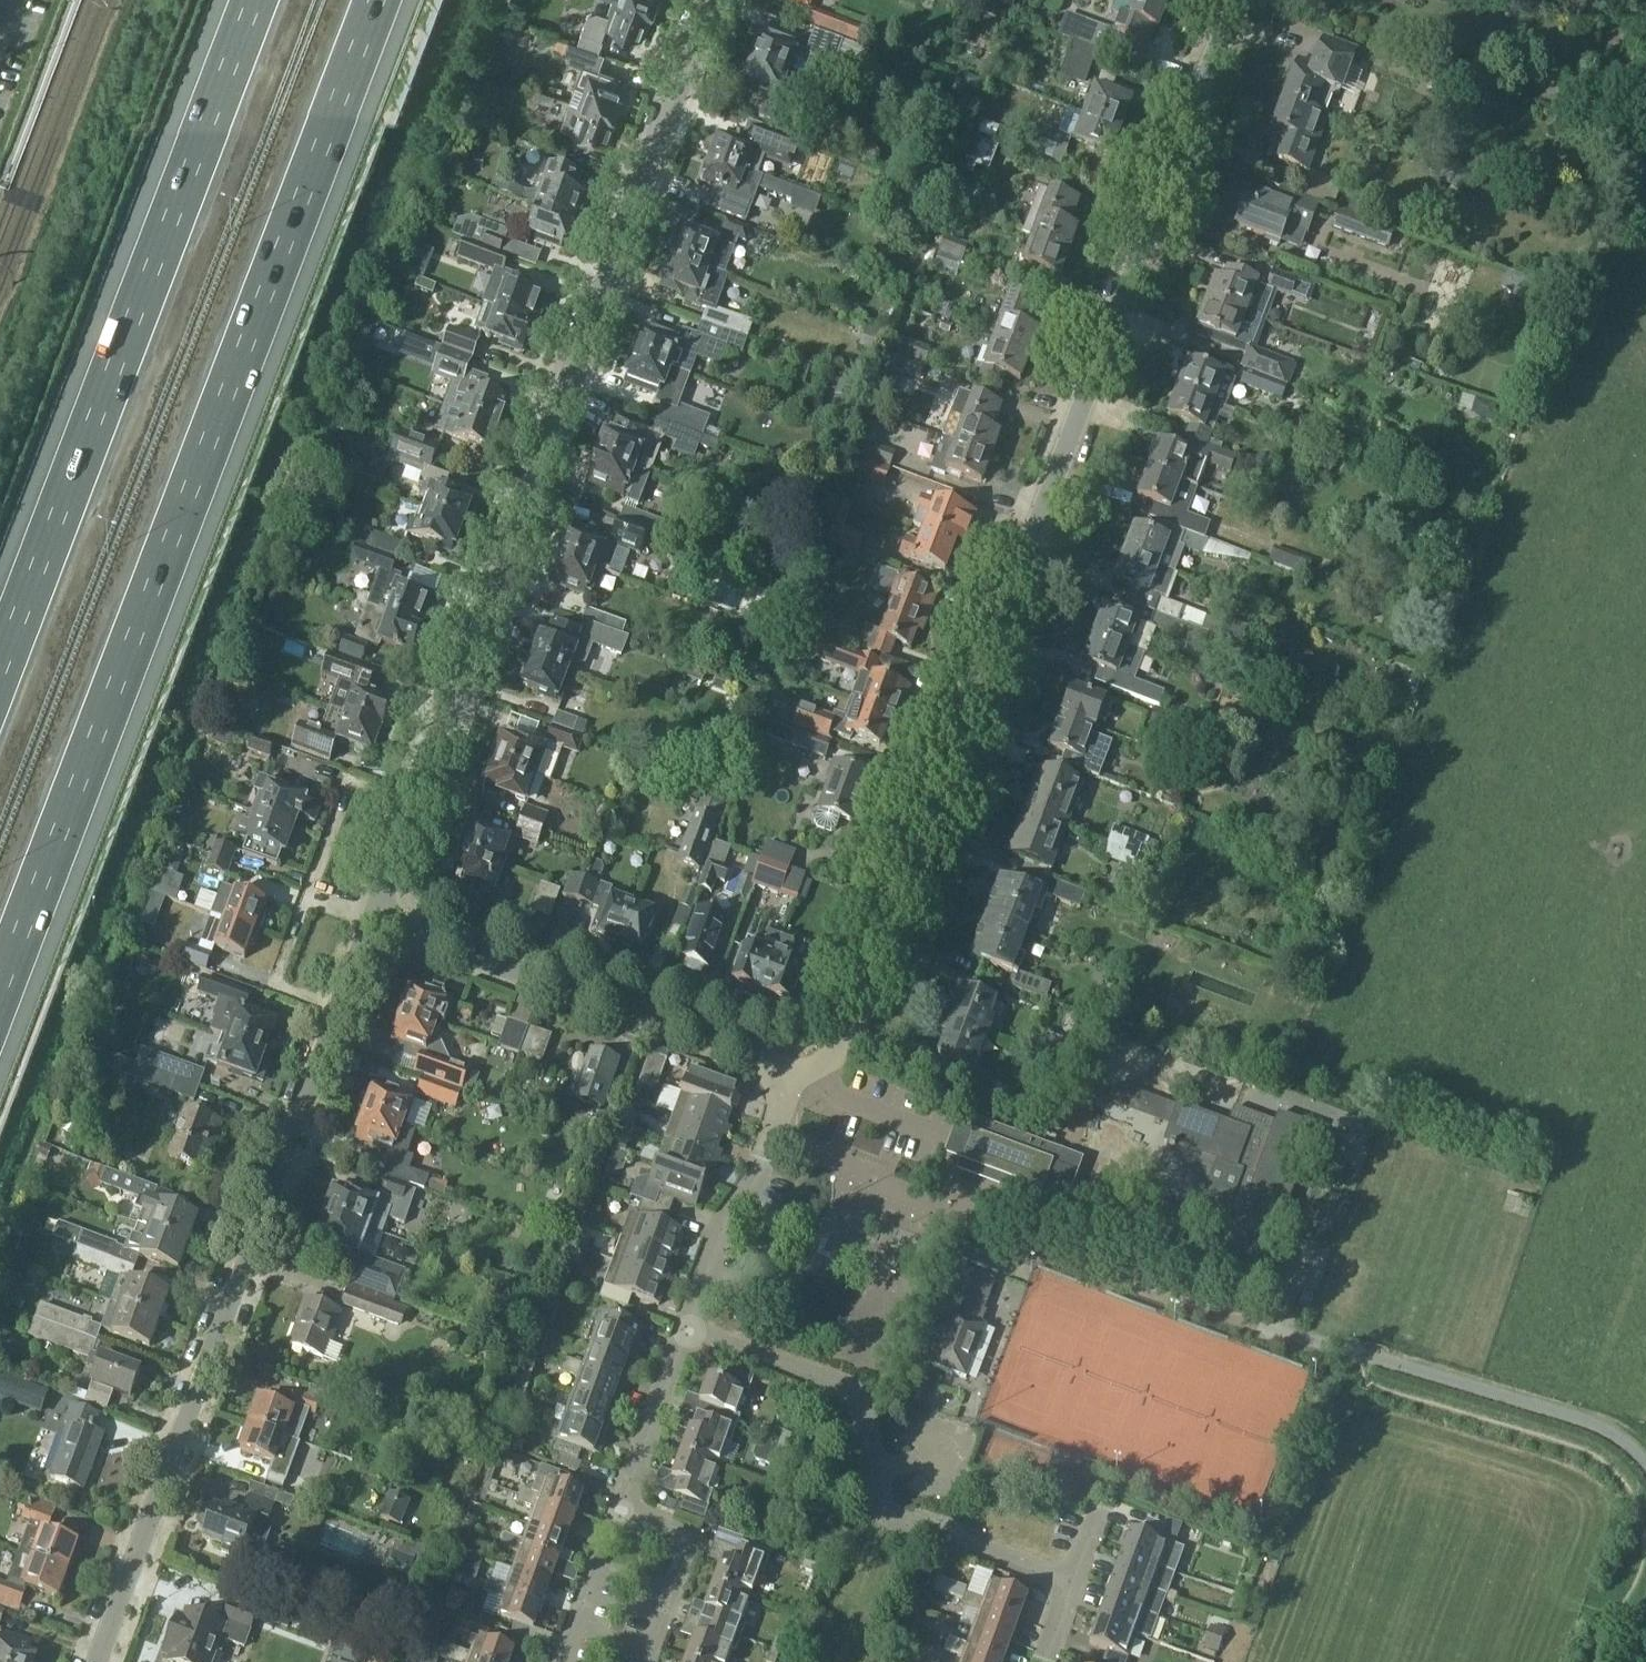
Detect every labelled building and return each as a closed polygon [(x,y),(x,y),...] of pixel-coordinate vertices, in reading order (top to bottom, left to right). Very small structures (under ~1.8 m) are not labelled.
[(588,15),(578,43),(600,51),(609,27),(640,39),(644,27),(647,28),(652,13),(619,0),(612,0),(607,14),(597,11),(588,15)] [(619,0),(652,13),(657,2),(659,3),(660,0),(619,0)] [(810,9),(813,0),(787,0),(810,9)] [(1013,10),(1017,0),(989,0),(1013,10)] [(1125,27),(1122,34),(1143,42),(1149,25),(1157,29),(1168,0),(1135,0),(1129,17),(1122,15),(1119,25),(1125,27)] [(814,9),(809,23),(859,43),(865,29),(814,9)] [(1067,14),(1059,35),(1078,42),(1086,21),(1067,14)] [(1108,54),(1116,33),(1086,21),(1078,42),(1108,54)] [(763,36),(753,62),(788,75),(802,80),(807,66),(813,69),(817,57),(836,63),(844,42),(815,31),(807,53),(793,48),(795,44),(778,38),(776,42),(763,36)] [(565,52),(564,53),(569,62),(582,67),(570,100),(571,100),(619,118),(624,105),(618,103),(623,89),(618,87),(621,78),(599,70),(605,53),(600,51),(578,43),(569,40),(565,52)] [(1073,43),(1061,76),(1087,85),(1099,52),(1073,43)] [(1295,72),(1285,99),(1327,115),(1334,96),(1340,93),(1343,95),(1344,92),(1355,96),(1363,73),(1352,69),(1355,62),(1354,62),(1356,57),(1322,45),(1320,51),(1319,50),(1314,65),(1300,60),(1295,72)] [(744,87),(767,96),(760,117),(787,127),(793,112),(781,108),(788,90),(783,88),(788,75),(753,62),(744,87)] [(1086,99),(1091,101),(1086,114),(1120,127),(1130,102),(1091,87),(1086,99)] [(557,95),(540,89),(537,98),(553,104),(557,95)] [(1278,131),(1269,157),(1309,172),(1330,117),(1327,115),(1285,99),(1273,129),(1278,131)] [(619,118),(571,100),(561,126),(606,144),(607,141),(610,142),(614,130),(612,129),(615,119),(618,120),(619,118)] [(1068,107),(1059,133),(1067,137),(1072,138),(1111,153),(1120,127),(1086,114),(1068,107)] [(951,112),(943,133),(967,142),(975,120),(951,112)] [(721,135),(712,160),(722,164),(724,160),(734,164),(733,165),(747,171),(756,174),(764,152),(772,155),(779,137),(750,127),(744,143),(721,135)] [(1045,128),(1033,160),(1055,168),(1067,137),(1059,133),(1045,128)] [(963,162),(988,171),(997,147),(972,138),(963,162)] [(712,160),(705,181),(722,187),(714,209),(748,221),(759,188),(787,199),(791,188),(763,178),(764,177),(756,174),(747,171),(733,165),(734,164),(724,160),(722,164),(712,160)] [(533,205),(539,208),(575,221),(581,204),(584,205),(588,194),(586,190),(581,192),(577,190),(583,175),(549,162),(539,189),(527,191),(518,186),(495,178),(490,189),(533,205)] [(1324,177),(1316,200),(1334,206),(1342,184),(1324,177)] [(1040,188),(1024,232),(1035,236),(1069,250),(1077,230),(1068,227),(1078,202),(1050,191),(1050,192),(1040,188)] [(1319,203),(1290,192),(1286,204),(1263,195),(1259,205),(1247,201),(1237,226),(1267,237),(1266,239),(1280,244),(1287,225),(1308,233),(1319,203)] [(575,221),(539,208),(530,233),(563,246),(566,238),(569,239),(575,230),(574,223),(575,221)] [(1339,209),(1332,227),(1389,249),(1396,230),(1339,209)] [(525,246),(506,239),(509,231),(473,217),(458,220),(453,236),(464,240),(520,260),(525,246)] [(726,220),(722,232),(747,241),(751,229),(726,220)] [(674,244),(670,254),(709,268),(726,274),(738,238),(722,232),(718,243),(694,235),(695,232),(681,227),(675,245),(674,244)] [(940,251),(963,260),(969,244),(946,236),(940,251)] [(1024,264),(1059,277),(1069,250),(1035,236),(1024,264)] [(464,240),(458,258),(495,271),(495,269),(504,273),(510,257),(464,240)] [(963,260),(940,251),(934,266),(958,275),(963,260)] [(709,268),(670,254),(670,255),(673,256),(665,280),(692,290),(688,301),(709,309),(705,322),(748,336),(752,322),(718,311),(730,278),(733,279),(734,277),(709,268)] [(494,272),(483,302),(485,303),(496,307),(501,309),(535,321),(544,295),(530,290),(533,283),(504,273),(495,269),(495,271),(494,272)] [(1273,271),(1270,279),(1266,289),(1292,299),(1299,280),(1273,271)] [(1225,283),(1216,280),(1209,300),(1246,314),(1258,284),(1229,273),(1225,283)] [(1039,303),(1013,293),(995,339),(1031,352),(1038,332),(1030,329),(1039,303)] [(1244,354),(1251,357),(1247,369),(1288,385),(1294,369),(1290,367),(1285,369),(1282,361),(1251,350),(1259,329),(1257,324),(1259,320),(1246,315),(1246,314),(1209,300),(1199,326),(1200,327),(1196,335),(1218,343),(1220,337),(1235,343),(1236,341),(1238,342),(1244,354)] [(485,303),(475,329),(525,347),(526,346),(532,346),(535,338),(530,334),(535,321),(501,309),(496,307),(485,303)] [(951,325),(942,321),(938,330),(948,334),(951,325)] [(646,330),(637,355),(680,371),(689,374),(691,375),(698,358),(721,367),(727,349),(741,354),(748,336),(705,322),(700,335),(684,330),(680,342),(646,330)] [(444,345),(473,356),(480,339),(450,328),(444,345)] [(899,336),(894,351),(925,363),(931,348),(899,336)] [(985,366),(981,376),(1005,385),(1008,375),(1020,380),(1031,352),(995,339),(985,366)] [(433,375),(452,382),(444,404),(502,426),(508,408),(506,407),(509,399),(484,390),(487,379),(468,372),(473,358),(443,347),(433,375)] [(637,355),(627,380),(659,392),(655,402),(664,406),(667,400),(677,404),(689,374),(680,371),(637,355)] [(886,366),(880,382),(893,387),(898,372),(899,372),(919,380),(925,365),(900,356),(895,369),(886,366)] [(1179,389),(1227,407),(1237,381),(1189,362),(1179,389)] [(1250,371),(1245,385),(1282,400),(1288,385),(1250,371)] [(1169,416),(1191,425),(1186,438),(1209,447),(1214,433),(1213,433),(1223,408),(1226,409),(1227,407),(1179,389),(1169,416)] [(961,391),(943,436),(946,437),(957,441),(992,454),(999,435),(991,432),(1001,406),(974,396),(961,391)] [(677,404),(667,400),(664,406),(659,419),(703,435),(710,417),(677,404)] [(1478,400),(1474,413),(1494,419),(1498,406),(1478,400)] [(502,426),(444,404),(435,429),(491,449),(494,441),(496,442),(502,426)] [(650,435),(648,430),(619,419),(614,432),(609,430),(599,455),(651,475),(665,437),(678,442),(674,451),(695,458),(700,445),(717,451),(720,442),(703,435),(659,419),(654,433),(650,435)] [(440,445),(400,430),(395,442),(436,457),(440,445)] [(864,435),(856,454),(863,457),(891,466),(896,451),(876,444),(878,440),(864,435)] [(932,469),(945,473),(947,469),(981,482),(992,454),(957,441),(946,437),(943,447),(941,447),(932,469)] [(1181,452),(1160,444),(1149,471),(1199,489),(1208,464),(1232,473),(1238,458),(1209,447),(1186,438),(1181,452)] [(423,494),(433,498),(428,511),(465,525),(469,515),(468,510),(473,498),(454,491),(453,493),(444,490),(449,477),(431,470),(436,457),(395,442),(389,460),(425,473),(423,478),(427,484),(423,494)] [(651,475),(599,455),(589,481),(630,496),(629,500),(640,505),(651,475)] [(861,457),(855,473),(885,485),(891,468),(861,457)] [(1149,471),(1139,498),(1147,501),(1142,514),(1160,521),(1207,538),(1212,524),(1190,515),(1199,490),(1199,489),(1149,471)] [(926,529),(957,540),(964,542),(974,515),(923,496),(918,509),(932,514),(926,529)] [(837,501),(823,539),(830,541),(860,552),(866,536),(843,527),(851,506),(837,501)] [(625,507),(620,519),(644,528),(651,530),(650,532),(672,540),(677,526),(625,507)] [(409,532),(436,542),(435,544),(453,551),(458,537),(462,535),(465,525),(428,511),(421,508),(416,521),(413,520),(409,532)] [(586,535),(571,529),(562,555),(622,577),(632,550),(642,553),(651,530),(644,528),(621,519),(620,519),(612,543),(586,534),(586,535)] [(1136,528),(1126,554),(1176,573),(1186,549),(1203,555),(1250,562),(1252,556),(1209,541),(1209,539),(1207,538),(1160,521),(1155,535),(1136,528)] [(921,543),(908,538),(902,554),(945,570),(957,540),(926,529),(921,543)] [(372,532),(367,547),(398,558),(403,544),(372,532)] [(357,545),(351,560),(369,567),(381,571),(371,596),(360,592),(357,600),(369,604),(424,624),(433,599),(427,597),(429,591),(425,589),(423,595),(409,590),(409,588),(399,585),(402,576),(393,573),(398,560),(375,551),(357,545)] [(1277,547),(1271,564),(1308,578),(1315,562),(1277,547)] [(1126,554),(1116,581),(1134,588),(1128,602),(1209,632),(1209,634),(1219,637),(1223,624),(1207,618),(1208,616),(1184,607),(1169,601),(1179,575),(1176,574),(1176,573),(1126,554)] [(553,580),(567,585),(567,587),(592,596),(597,585),(591,583),(597,568),(622,577),(562,555),(553,580)] [(866,627),(859,649),(890,660),(898,640),(911,645),(920,619),(926,621),(936,592),(914,584),(915,580),(879,567),(871,589),(894,597),(881,632),(866,627)] [(357,638),(380,646),(382,641),(413,652),(424,624),(357,600),(354,610),(365,615),(357,638)] [(1105,609),(1095,636),(1130,649),(1145,655),(1146,654),(1148,654),(1157,630),(1203,647),(1209,634),(1209,632),(1128,602),(1123,616),(1105,609)] [(628,623),(588,608),(584,620),(624,635),(628,623)] [(548,621),(543,634),(534,659),(569,672),(574,658),(587,663),(595,643),(623,654),(629,637),(624,635),(584,620),(583,620),(586,621),(581,634),(548,621)] [(1095,636),(1085,662),(1120,676),(1114,690),(1123,694),(1147,702),(1159,707),(1165,691),(1153,687),(1135,681),(1145,655),(1130,649),(1095,636)] [(363,661),(368,646),(346,637),(340,652),(363,661)] [(827,641),(819,661),(861,676),(873,681),(875,675),(877,676),(881,662),(827,641)] [(332,706),(344,711),(385,727),(385,725),(389,727),(394,714),(389,712),(392,706),(383,702),(385,696),(380,694),(388,672),(331,652),(323,673),(341,680),(332,706)] [(524,684),(549,693),(548,696),(562,701),(567,689),(563,688),(569,672),(534,659),(524,684)] [(861,676),(852,698),(854,698),(865,702),(866,703),(898,715),(909,688),(877,676),(875,675),(873,681),(861,676)] [(1065,712),(1063,712),(1063,714),(1097,727),(1100,720),(1107,722),(1114,704),(1074,689),(1065,712)] [(771,697),(765,715),(774,718),(792,725),(832,740),(832,739),(837,741),(840,734),(850,738),(852,733),(880,743),(889,718),(896,721),(898,715),(866,703),(865,702),(854,698),(846,718),(836,714),(835,719),(801,706),(800,708),(771,697)] [(322,731),(302,724),(294,746),(330,760),(338,739),(357,746),(355,750),(368,755),(369,750),(373,752),(382,726),(385,727),(344,711),(332,706),(331,706),(322,731)] [(1157,709),(1150,727),(1185,740),(1192,722),(1157,709)] [(1063,763),(1059,761),(1058,762),(1100,778),(1114,743),(1093,735),(1096,727),(1097,728),(1097,727),(1063,714),(1050,747),(1067,753),(1063,763)] [(560,715),(556,724),(584,734),(588,725),(560,715)] [(774,718),(768,734),(786,741),(826,756),(832,740),(792,725),(774,718)] [(543,762),(538,775),(538,776),(552,781),(564,749),(579,755),(586,737),(584,736),(584,734),(556,724),(547,750),(532,745),(535,737),(518,731),(515,739),(505,735),(496,760),(534,773),(539,761),(543,762)] [(254,737),(250,749),(270,756),(275,744),(254,737)] [(534,773),(496,760),(487,784),(530,800),(534,788),(529,786),(534,773)] [(820,808),(815,821),(817,825),(832,830),(836,829),(841,816),(855,821),(864,794),(866,795),(874,775),(836,762),(819,808),(820,808)] [(1085,785),(1041,768),(1026,810),(1069,827),(1085,785)] [(261,781),(256,794),(264,797),(258,813),(294,826),(298,816),(308,820),(315,823),(321,805),(315,803),(279,790),(279,788),(261,781)] [(728,790),(708,783),(679,860),(700,867),(728,790)] [(549,815),(526,807),(521,821),(544,829),(549,815)] [(1069,827),(1026,810),(1010,852),(1054,869),(1069,827)] [(242,817),(235,835),(249,840),(244,853),(279,866),(283,852),(284,853),(285,851),(289,850),(292,843),(289,840),(294,826),(258,813),(255,822),(242,817)] [(516,835),(539,843),(544,829),(521,821),(516,835)] [(514,842),(471,826),(462,852),(500,866),(505,853),(509,854),(514,842)] [(1115,826),(1112,834),(1130,840),(1124,855),(1142,862),(1144,856),(1150,858),(1155,859),(1160,843),(1151,839),(1115,826)] [(1103,858),(1139,871),(1139,869),(1145,871),(1150,858),(1144,856),(1142,862),(1124,855),(1130,840),(1112,834),(1103,858)] [(761,860),(754,879),(753,884),(755,885),(781,894),(782,892),(791,869),(797,851),(767,841),(761,860)] [(237,850),(216,842),(212,855),(233,862),(237,850)] [(732,848),(716,842),(700,888),(713,893),(718,880),(726,883),(731,869),(726,867),(732,848)] [(462,852),(452,879),(468,885),(469,883),(495,892),(504,867),(500,866),(462,852)] [(207,867),(228,875),(233,862),(212,855),(207,867)] [(754,879),(761,860),(751,856),(744,875),(754,879)] [(588,878),(580,900),(604,909),(596,930),(621,939),(633,905),(619,900),(621,895),(612,892),(614,888),(596,881),(597,878),(602,876),(605,869),(602,863),(595,860),(588,878)] [(807,875),(791,869),(782,892),(798,897),(807,875)] [(162,870),(153,893),(176,902),(185,878),(162,870)] [(574,873),(566,895),(580,900),(588,878),(574,873)] [(755,885),(753,884),(754,879),(744,875),(742,874),(732,902),(747,907),(755,885)] [(1052,896),(1001,878),(987,917),(1029,933),(1037,911),(1043,913),(1049,897),(1081,909),(1087,894),(1057,882),(1052,896)] [(561,889),(543,882),(533,910),(551,917),(561,889)] [(223,885),(212,914),(226,919),(256,930),(257,928),(261,930),(267,914),(263,913),(267,901),(237,890),(223,885)] [(647,910),(633,905),(621,939),(646,948),(660,909),(649,905),(647,910)] [(711,967),(729,917),(700,907),(682,957),(711,967)] [(212,914),(199,950),(213,955),(216,946),(246,957),(250,947),(254,948),(260,933),(256,931),(256,930),(226,919),(212,914)] [(972,956),(1023,975),(1018,989),(1047,1000),(1053,985),(1020,973),(1026,956),(1021,954),(1029,933),(987,917),(972,956)] [(763,944),(748,938),(733,981),(762,991),(776,954),(780,944),(786,926),(773,922),(767,939),(765,938),(763,944)] [(791,948),(798,931),(786,926),(780,944),(791,948)] [(213,955),(180,943),(174,959),(208,971),(213,955)] [(776,954),(762,991),(791,1002),(803,968),(789,962),(793,949),(791,948),(780,944),(776,954)] [(205,979),(199,996),(219,1003),(229,1007),(245,1013),(251,995),(205,979)] [(411,998),(407,997),(402,1011),(442,1026),(447,1011),(451,1013),(455,1001),(430,992),(429,993),(415,987),(411,998)] [(960,988),(947,1021),(990,1038),(996,1020),(993,1019),(999,1003),(960,988)] [(217,1019),(212,1032),(230,1037),(269,1052),(273,1041),(272,1036),(276,1024),(274,1023),(272,1019),(255,1013),(254,1016),(245,1013),(229,1007),(219,1003),(214,1018),(217,1019)] [(464,1003),(460,1015),(472,1019),(476,1008),(464,1003)] [(400,1039),(395,1052),(400,1054),(422,1062),(418,1074),(464,1091),(472,1071),(455,1064),(443,1043),(437,1041),(442,1026),(402,1011),(397,1025),(401,1027),(397,1038),(400,1039)] [(531,1028),(510,1021),(501,1047),(521,1054),(531,1028)] [(942,1035),(946,1036),(939,1056),(978,1071),(990,1038),(947,1021),(942,1035)] [(1081,1037),(1095,1043),(1100,1028),(1086,1023),(1081,1037)] [(522,1056),(544,1063),(554,1036),(532,1029),(522,1056)] [(233,1072),(242,1075),(245,1073),(256,1078),(261,1065),(265,1063),(269,1052),(230,1037),(225,1051),(213,1047),(208,1060),(232,1069),(233,1072)] [(92,1046),(87,1060),(115,1070),(120,1057),(92,1046)] [(142,1049),(137,1063),(155,1069),(160,1055),(142,1049)] [(585,1077),(579,1075),(572,1096),(603,1107),(620,1061),(594,1052),(585,1077)] [(642,1077),(655,1082),(659,1084),(668,1059),(651,1053),(642,1077)] [(130,1060),(125,1073),(173,1091),(178,1078),(155,1069),(137,1063),(130,1060)] [(205,1072),(183,1064),(178,1078),(200,1085),(205,1072)] [(741,1086),(692,1068),(683,1092),(732,1110),(741,1086)] [(655,1082),(642,1077),(638,1087),(652,1092),(655,1082)] [(173,1091),(195,1099),(200,1085),(178,1078),(173,1091)] [(464,1092),(427,1078),(421,1095),(458,1109),(464,1092)] [(1221,1234),(1233,1239),(1228,1253),(1266,1267),(1317,1128),(1279,1114),(1276,1123),(1235,1108),(1229,1125),(1178,1107),(1122,1086),(1115,1105),(1171,1126),(1165,1143),(1169,1144),(1153,1187),(1149,1185),(1135,1222),(1195,1243),(1205,1217),(1224,1224),(1221,1234)] [(370,1096),(365,1110),(407,1126),(417,1100),(393,1091),(393,1092),(378,1087),(374,1098),(370,1096)] [(674,1116),(723,1134),(723,1136),(727,1137),(730,1127),(726,1126),(732,1110),(683,1092),(674,1116)] [(223,1123),(188,1110),(171,1157),(200,1167),(211,1138),(217,1140),(223,1123)] [(363,1127),(360,1136),(374,1142),(374,1143),(394,1150),(390,1162),(394,1164),(390,1176),(411,1184),(444,1197),(448,1186),(430,1179),(431,1177),(410,1170),(414,1157),(408,1155),(417,1129),(407,1126),(365,1110),(360,1125),(363,1127)] [(640,1116),(630,1112),(624,1126),(635,1129),(640,1116)] [(723,1134),(674,1116),(665,1140),(719,1160),(722,1151),(718,1150),(723,1136),(723,1134)] [(977,1119),(961,1162),(1068,1201),(1084,1159),(977,1119)] [(620,1138),(631,1142),(635,1129),(624,1126),(620,1138)] [(719,1160),(665,1140),(657,1164),(706,1182),(712,1167),(716,1169),(719,1160)] [(637,1181),(631,1197),(643,1201),(671,1211),(676,1199),(697,1206),(706,1182),(657,1164),(652,1177),(637,1181)] [(134,1209),(143,1212),(138,1225),(188,1243),(198,1217),(154,1200),(158,1188),(107,1169),(100,1167),(83,1174),(91,1192),(105,1186),(138,1198),(134,1209)] [(332,1200),(327,1213),(371,1230),(383,1234),(389,1218),(405,1224),(417,1192),(409,1189),(411,1184),(390,1176),(380,1205),(339,1189),(334,1201),(332,1200)] [(633,1211),(624,1236),(673,1255),(677,1257),(681,1247),(676,1246),(682,1229),(667,1224),(671,1211),(643,1201),(639,1213),(633,1211)] [(325,1227),(321,1239),(331,1243),(328,1250),(348,1257),(359,1262),(351,1282),(353,1283),(352,1284),(396,1300),(407,1271),(376,1259),(385,1235),(383,1234),(371,1230),(327,1213),(322,1226),(325,1227)] [(63,1242),(78,1247),(79,1246),(113,1259),(118,1244),(59,1222),(54,1236),(64,1239),(63,1242)] [(128,1237),(124,1248),(179,1269),(188,1243),(138,1225),(132,1239),(128,1237)] [(587,1250),(592,1237),(582,1233),(577,1247),(587,1250)] [(624,1236),(615,1260),(665,1279),(668,1281),(671,1272),(667,1271),(673,1256),(677,1257),(673,1255),(624,1236)] [(97,1298),(111,1303),(112,1302),(160,1320),(170,1294),(122,1276),(121,1278),(107,1273),(113,1259),(79,1246),(78,1247),(73,1261),(100,1271),(99,1273),(106,1276),(97,1298)] [(961,1260),(999,1274),(1003,1262),(966,1248),(961,1260)] [(665,1279),(615,1260),(602,1298),(629,1308),(634,1295),(660,1304),(663,1296),(659,1294),(664,1279),(668,1281),(665,1279)] [(929,1335),(942,1340),(933,1365),(967,1378),(986,1327),(980,1325),(996,1281),(956,1265),(929,1335)] [(352,1284),(345,1303),(388,1320),(400,1324),(407,1309),(395,1304),(396,1300),(352,1284)] [(302,1316),(304,1317),(293,1345),(324,1357),(331,1341),(335,1342),(341,1328),(337,1326),(342,1313),(308,1300),(302,1316)] [(112,1302),(111,1303),(107,1316),(102,1329),(150,1346),(160,1320),(112,1302)] [(41,1306),(36,1319),(87,1337),(92,1321),(85,1319),(84,1321),(41,1306)] [(647,1330),(604,1314),(591,1349),(634,1365),(647,1330)] [(69,1387),(66,1394),(107,1410),(114,1392),(131,1398),(141,1371),(93,1353),(97,1341),(87,1337),(36,1319),(31,1333),(75,1349),(73,1353),(90,1359),(87,1366),(97,1370),(88,1394),(69,1387)] [(626,1387),(634,1365),(591,1349),(585,1366),(584,1371),(626,1387)] [(563,1372),(572,1375),(576,1363),(567,1359),(563,1372)] [(572,1375),(581,1378),(576,1394),(617,1410),(626,1387),(584,1371),(585,1366),(576,1363),(572,1375)] [(700,1404),(712,1408),(708,1420),(737,1431),(742,1418),(737,1416),(747,1391),(754,1373),(740,1368),(733,1386),(710,1377),(700,1404)] [(41,1413),(48,1392),(0,1374),(0,1398),(41,1413)] [(521,1375),(512,1398),(521,1402),(530,1379),(521,1375)] [(260,1400),(251,1424),(286,1437),(297,1441),(309,1411),(317,1414),(321,1402),(339,1408),(342,1399),(310,1387),(306,1396),(298,1393),(293,1405),(270,1396),(267,1403),(260,1400)] [(555,1420),(565,1424),(567,1417),(609,1432),(617,1410),(576,1394),(569,1411),(559,1407),(555,1420)] [(66,1422),(71,1424),(51,1476),(83,1489),(104,1435),(93,1431),(98,1416),(72,1406),(66,1422)] [(567,1417),(565,1424),(554,1453),(580,1462),(585,1450),(600,1456),(609,1432),(567,1417)] [(692,1429),(682,1454),(719,1467),(720,1465),(732,1469),(740,1448),(732,1445),(737,1431),(708,1420),(703,1433),(692,1429)] [(251,1424),(242,1449),(273,1460),(271,1466),(267,1478),(265,1484),(283,1491),(301,1443),(297,1441),(286,1437),(251,1424)] [(772,1444),(780,1446),(785,1432),(777,1429),(772,1444)] [(752,1455),(754,1459),(786,1469),(792,1452),(779,1448),(780,1446),(772,1444),(758,1439),(752,1455)] [(680,1496),(685,1498),(680,1511),(706,1520),(711,1507),(710,1506),(715,1492),(710,1490),(719,1467),(682,1454),(673,1478),(685,1483),(680,1496)] [(526,1488),(525,1490),(532,1493),(542,1496),(539,1502),(576,1516),(585,1493),(571,1488),(575,1478),(542,1466),(535,1486),(532,1485),(526,1488)] [(522,1489),(517,1502),(528,1506),(532,1493),(522,1489)] [(399,1526),(409,1502),(388,1493),(378,1517),(399,1526)] [(528,1506),(538,1509),(532,1526),(568,1539),(576,1516),(539,1502),(542,1496),(532,1493),(528,1506)] [(25,1518),(31,1521),(20,1552),(68,1570),(78,1543),(46,1532),(47,1527),(49,1528),(53,1516),(52,1516),(55,1506),(32,1498),(25,1518)] [(216,1509),(205,1538),(227,1547),(224,1552),(238,1557),(240,1552),(245,1554),(261,1560),(275,1523),(271,1522),(276,1508),(251,1498),(245,1514),(226,1507),(225,1512),(216,1509)] [(743,1522),(738,1536),(747,1539),(752,1526),(743,1522)] [(1145,1538),(1132,1533),(1124,1555),(1174,1574),(1183,1551),(1159,1543),(1165,1528),(1150,1523),(1145,1538)] [(568,1539),(532,1526),(526,1542),(524,1547),(560,1561),(568,1539)] [(507,1535),(503,1548),(512,1551),(516,1538),(507,1535)] [(512,1551),(520,1554),(514,1570),(552,1584),(560,1561),(524,1547),(526,1542),(516,1538),(512,1551)] [(407,1546),(394,1543),(388,1564),(410,1571),(414,1557),(424,1560),(428,1548),(408,1542),(407,1546)] [(734,1565),(724,1561),(715,1586),(751,1598),(760,1575),(763,1576),(769,1562),(771,1555),(742,1544),(739,1551),(734,1565)] [(17,1610),(18,1608),(20,1609),(26,1591),(24,1591),(26,1586),(58,1597),(68,1570),(20,1552),(8,1585),(0,1582),(0,1604),(17,1610)] [(1116,1577),(1165,1596),(1163,1601),(1175,1605),(1178,1595),(1168,1591),(1174,1574),(1124,1555),(1116,1577)] [(820,1566),(805,1561),(802,1569),(817,1574),(820,1566)] [(514,1570),(509,1585),(506,1593),(543,1607),(552,1584),(514,1570)] [(1116,1577),(1108,1599),(1158,1617),(1163,1601),(1165,1596),(1116,1577)] [(488,1587),(465,1579),(462,1584),(486,1593),(488,1587)] [(491,1579),(488,1587),(486,1593),(490,1594),(495,1596),(500,1582),(491,1579)] [(490,1594),(484,1612),(497,1616),(535,1630),(543,1607),(506,1593),(509,1585),(500,1582),(495,1596),(490,1594)] [(985,1600),(967,1593),(965,1598),(1020,1618),(1028,1597),(991,1583),(985,1600)] [(706,1610),(717,1614),(712,1627),(742,1638),(747,1624),(742,1623),(751,1598),(715,1586),(706,1610)] [(962,1607),(980,1613),(976,1626),(1012,1640),(1020,1618),(965,1598),(962,1607)] [(1138,1635),(1136,1640),(1138,1636),(1149,1640),(1158,1617),(1108,1599),(1100,1621),(1138,1635)] [(174,1655),(172,1661),(173,1661),(211,1661),(216,1649),(223,1651),(228,1640),(246,1647),(259,1614),(232,1604),(226,1619),(228,1620),(226,1626),(196,1614),(193,1622),(181,1618),(168,1653),(174,1655)] [(1109,1650),(1105,1661),(1106,1661),(1128,1661),(1136,1640),(1138,1635),(1100,1621),(1092,1644),(1109,1650)] [(1210,1624),(1206,1635),(1221,1641),(1225,1629),(1210,1624)] [(329,1656),(349,1661),(359,1661),(366,1643),(351,1638),(353,1630),(339,1625),(329,1656)] [(950,1640),(948,1646),(992,1661),(1004,1661),(1012,1640),(976,1626),(969,1645),(950,1639),(950,1640)] [(695,1640),(687,1661),(691,1661),(728,1661),(732,1651),(736,1653),(742,1638),(712,1627),(708,1640),(696,1636),(695,1640)] [(36,1657),(28,1654),(32,1642),(0,1631),(0,1638),(0,1639),(0,1661),(35,1661),(36,1657)] [(778,1635),(776,1640),(773,1649),(781,1652),(786,1638),(778,1635)] [(1221,1641),(1206,1635),(1203,1646),(1218,1651),(1221,1641)] [(472,1654),(470,1661),(473,1661),(511,1661),(515,1651),(478,1638),(472,1654)] [(964,1659),(963,1661),(992,1661),(948,1646),(946,1652),(964,1659)] [(454,1647),(449,1661),(452,1661),(459,1661),(463,1651),(454,1647)] [(781,1652),(773,1649),(768,1661),(777,1661),(781,1652)] [(470,1661),(472,1654),(463,1651),(459,1661),(473,1661),(470,1661)]
